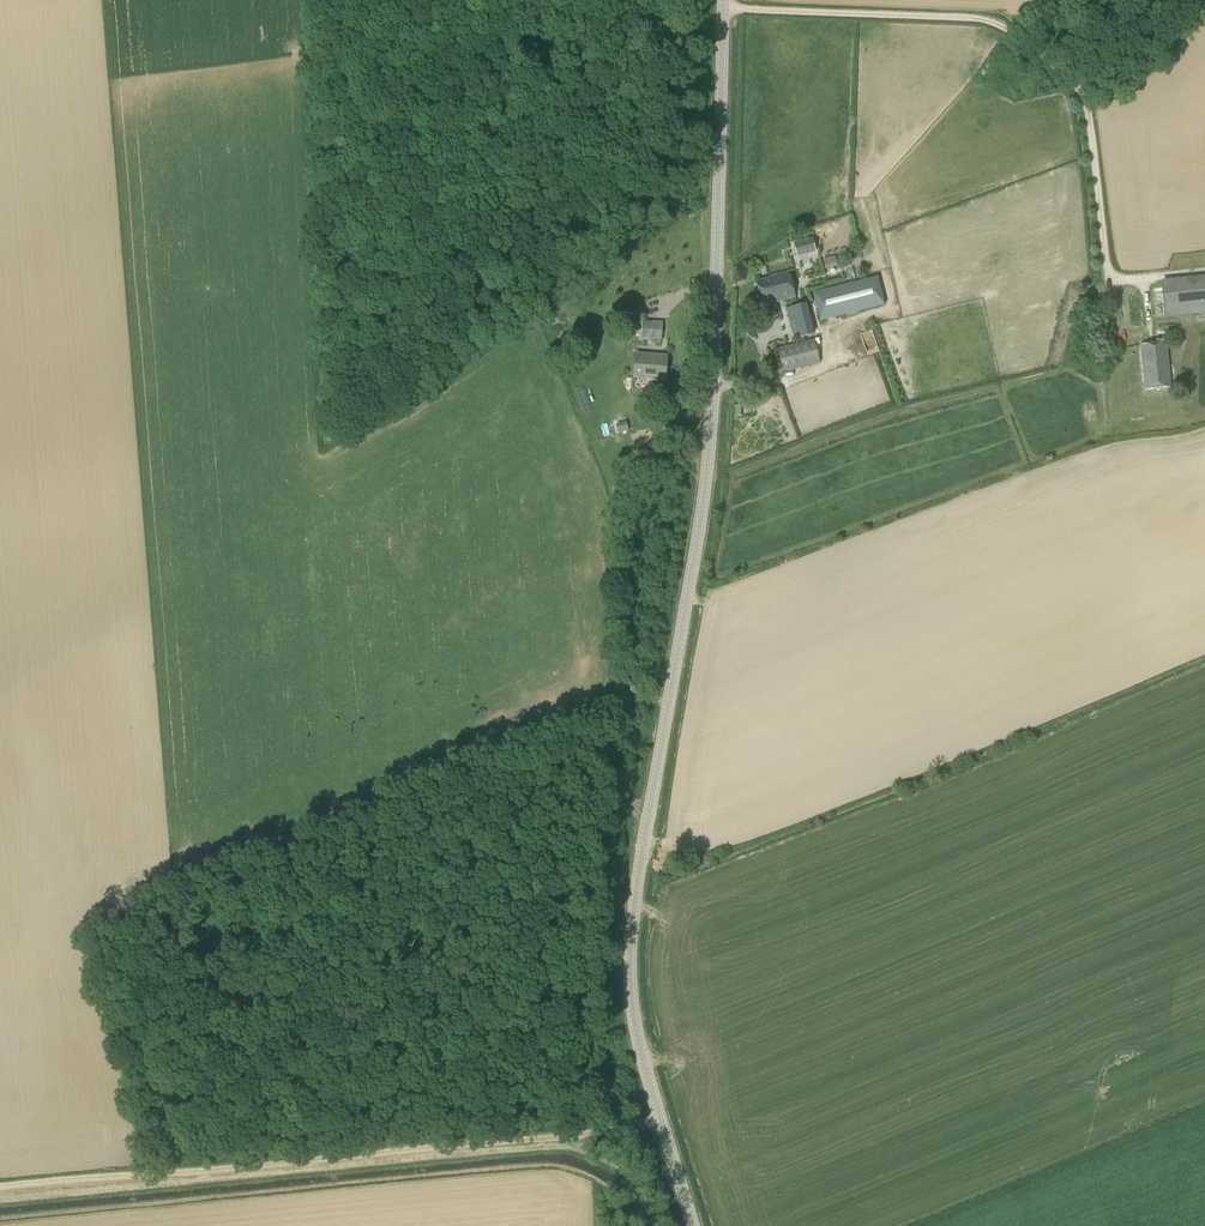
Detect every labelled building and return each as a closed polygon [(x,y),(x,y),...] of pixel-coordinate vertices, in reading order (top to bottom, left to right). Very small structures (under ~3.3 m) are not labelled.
[(813,239),(794,244),(797,257),(816,252),(813,239)] [(772,303),(795,297),(789,272),(769,277),(770,279),(757,282),(762,304),(772,301),(772,303)] [(1204,312),(1204,283),(1153,289),(1156,317),(1204,312)] [(872,288),(823,299),(829,325),(878,314),(872,288)] [(794,340),(814,335),(806,303),(786,309),(794,340)] [(663,323),(643,321),(642,339),(662,341),(663,323)] [(783,372),(819,363),(814,340),(777,348),(783,372)] [(1146,389),(1171,386),(1166,342),(1141,345),(1146,389)] [(665,379),(667,356),(636,354),(634,377),(665,379)]
